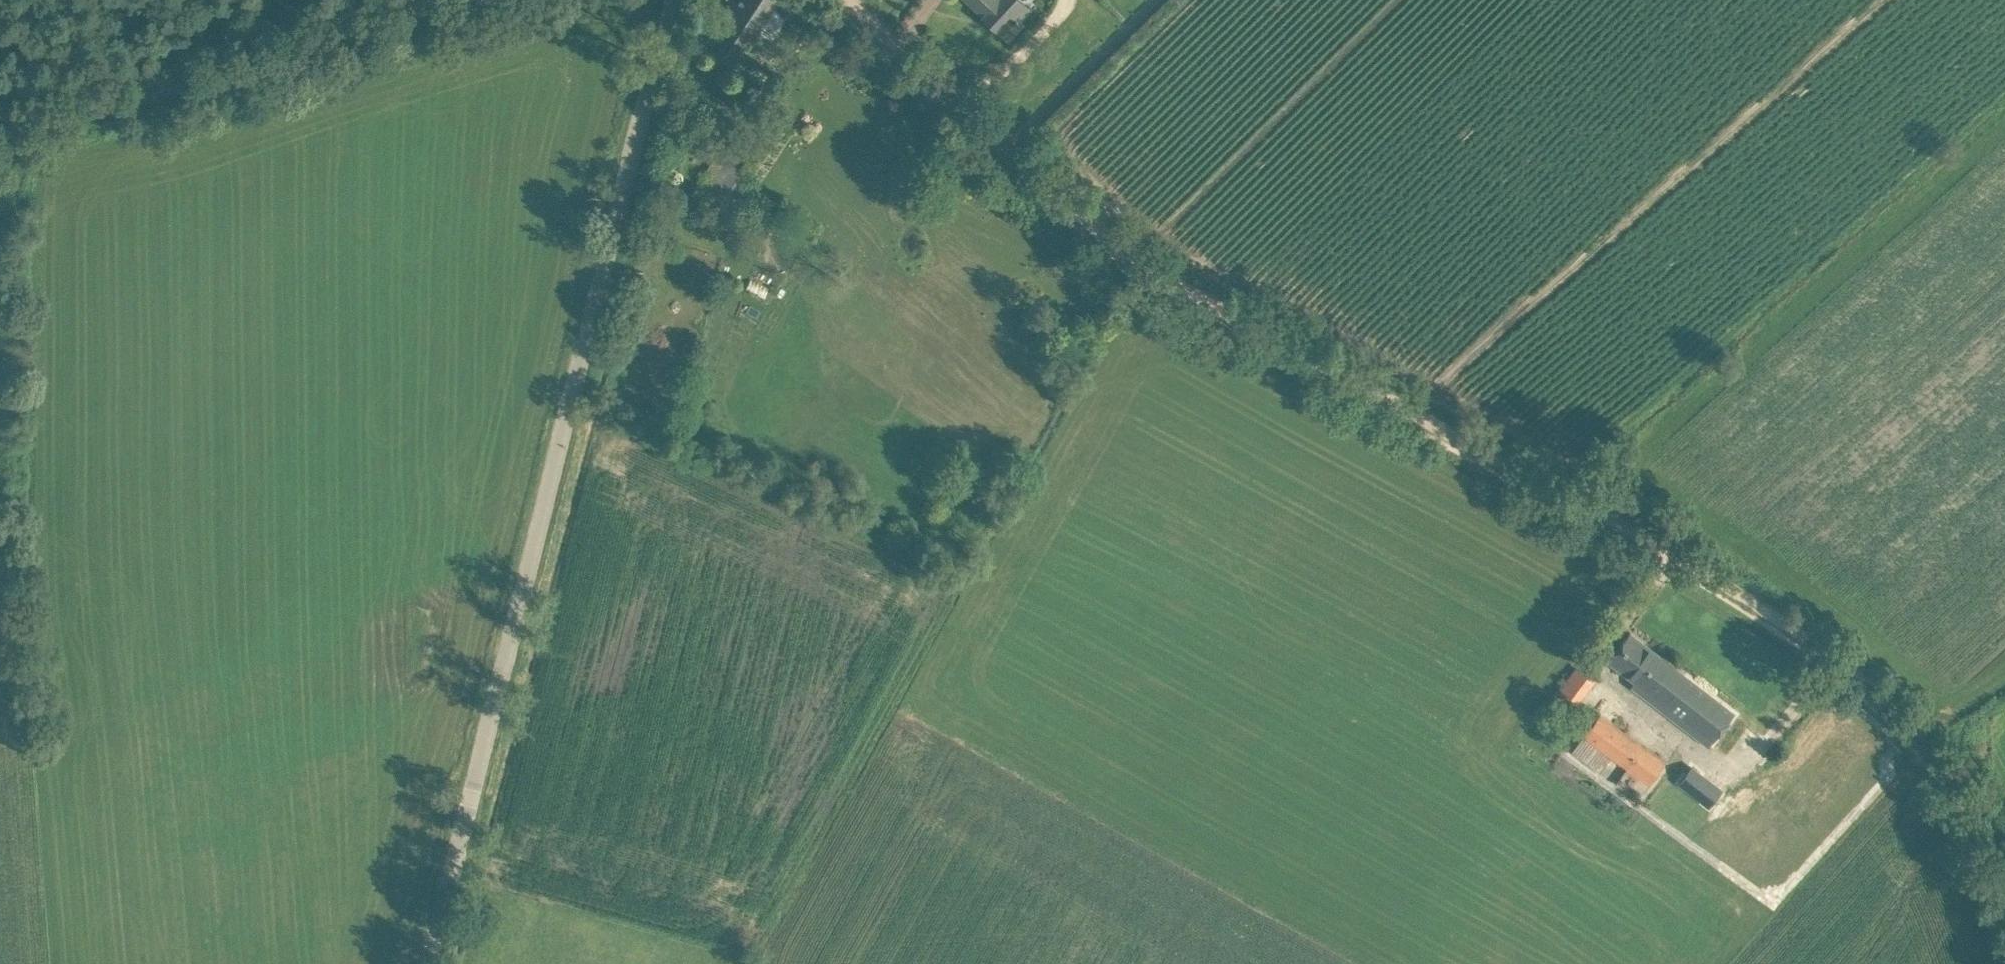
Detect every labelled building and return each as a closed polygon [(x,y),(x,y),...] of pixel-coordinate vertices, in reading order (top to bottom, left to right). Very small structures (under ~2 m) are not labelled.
[(705,53),(706,54),(732,70),(757,32),(770,40),(786,15),(787,14),(774,6),(777,0),(740,0),(705,53)] [(1022,0),(968,0),(985,16),(984,17),(1003,35),(1029,7),(1022,0)] [(1631,685),(1709,745),(1733,713),(1629,633),(1608,660),(1635,680),(1631,685)] [(1560,689),(1576,702),(1593,679),(1577,667),(1560,689)] [(1591,726),(1583,736),(1627,768),(1649,784),(1652,779),(1664,763),(1599,715),(1591,726)] [(1691,766),(1679,782),(1689,790),(1702,774),(1691,766)]
